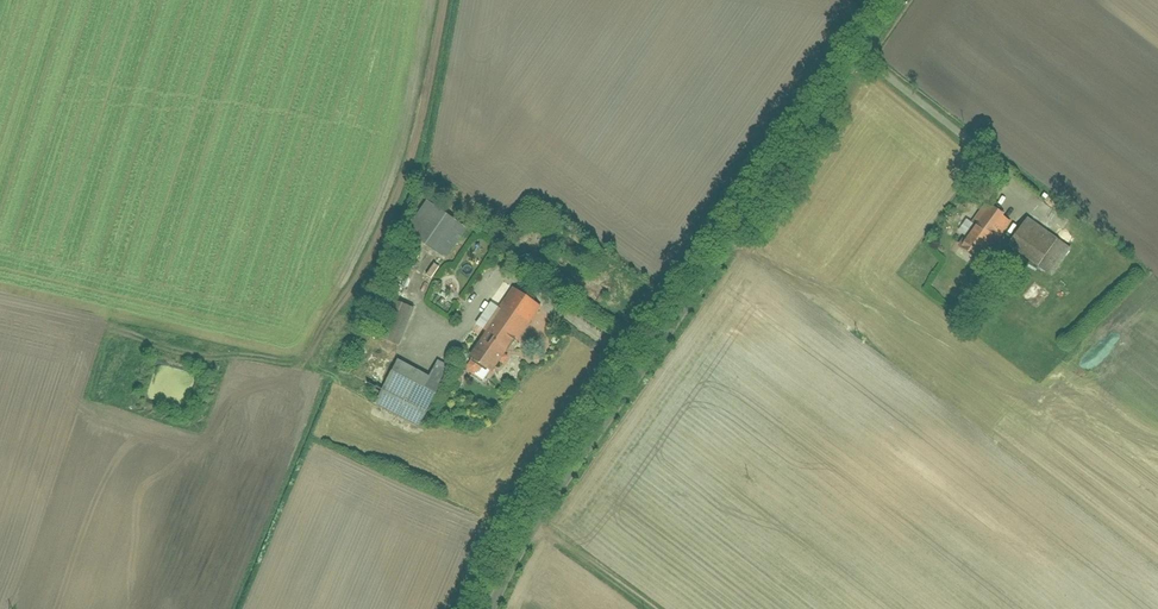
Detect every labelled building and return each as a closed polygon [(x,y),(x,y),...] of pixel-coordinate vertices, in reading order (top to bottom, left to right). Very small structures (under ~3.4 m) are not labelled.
[(468,232),(426,204),(406,235),(447,263),(468,232)] [(989,208),(960,250),(982,265),(1010,222),(989,208)] [(1037,268),(1052,278),(1072,250),(1029,220),(1017,238),(1045,257),(1037,268)] [(516,292),(464,368),(489,385),(541,309),(516,292)] [(373,337),(401,348),(416,312),(388,300),(373,337)] [(376,408),(419,430),(450,370),(438,364),(431,378),(400,362),(398,365),(368,349),(353,378),(384,393),(376,408)]
